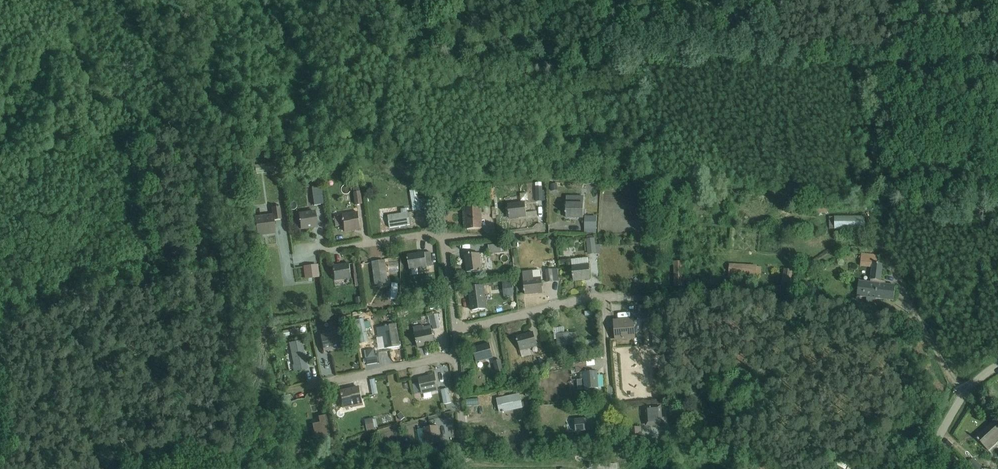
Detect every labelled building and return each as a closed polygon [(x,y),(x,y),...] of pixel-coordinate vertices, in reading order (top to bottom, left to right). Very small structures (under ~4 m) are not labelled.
[(273,163),(255,165),(256,173),(274,171),(273,163)] [(318,182),(310,183),(314,206),(324,205),(321,186),(319,187),(318,182)] [(359,182),(353,183),(354,193),(353,193),(356,206),(363,204),(361,192),(360,192),(359,182)] [(493,189),(482,190),(483,201),(494,200),(493,189)] [(413,211),(420,210),(417,191),(410,192),(413,211)] [(584,218),(584,197),(566,197),(566,218),(584,218)] [(807,202),(808,198),(797,197),(797,198),(792,198),(791,207),(796,208),(796,210),(807,211),(807,210),(812,210),(813,203),(807,202)] [(527,217),(525,202),(508,204),(509,219),(527,217)] [(828,203),(815,203),(814,214),(827,214),(828,203)] [(273,221),(281,220),(280,207),(271,208),(272,214),(254,217),(257,236),(275,233),(273,221)] [(481,230),(480,207),(466,208),(467,231),(481,230)] [(407,209),(401,210),(401,214),(388,216),(390,228),(410,225),(408,213),(407,209)] [(317,227),(315,211),(299,213),(301,229),(317,227)] [(343,226),(344,232),(361,229),(358,212),(341,215),(341,216),(334,217),(335,227),(343,226)] [(584,234),(596,234),(596,217),(585,216),(584,234)] [(829,218),(830,230),(836,229),(836,230),(864,230),(864,218),(829,218)] [(594,236),(587,237),(587,240),(586,240),(588,255),(596,254),(594,239),(594,236)] [(552,242),(545,238),(543,243),(550,247),(552,242)] [(507,244),(488,246),(489,253),(508,250),(507,244)] [(427,268),(427,267),(433,266),(431,253),(407,256),(409,270),(427,268)] [(481,270),(479,254),(465,256),(467,273),(481,271),(481,270)] [(488,270),(485,254),(479,254),(481,270),(488,270)] [(861,255),(860,267),(872,268),(870,280),(871,280),(870,283),(859,282),(857,298),(866,298),(866,302),(875,304),(876,299),(894,301),(895,286),(884,285),(885,282),(881,281),(883,265),(877,264),(878,256),(861,255)] [(591,279),(588,259),(571,260),(573,281),(591,279)] [(388,284),(385,261),(372,262),(375,286),(388,284)] [(673,262),(674,286),(683,286),(683,262),(673,262)] [(332,267),(334,281),(351,279),(349,264),(332,267)] [(729,278),(756,280),(757,266),(729,264),(729,278)] [(309,281),(309,279),(318,278),(316,266),(305,267),(306,281),(309,281)] [(559,282),(558,269),(545,270),(547,283),(559,282)] [(783,270),(782,283),(791,284),(793,271),(783,270)] [(543,293),(540,271),(523,272),(525,295),(543,293)] [(513,296),(513,282),(503,283),(504,297),(513,296)] [(484,285),(468,288),(468,294),(470,294),(472,312),(485,310),(483,292),(485,292),(484,285)] [(401,299),(408,298),(408,286),(402,287),(402,293),(400,293),(401,299)] [(654,318),(654,309),(639,310),(639,319),(654,318)] [(434,330),(441,329),(438,315),(431,316),(434,330)] [(616,340),(636,338),(634,321),(615,322),(616,340)] [(349,323),(340,325),(341,334),(351,332),(349,323)] [(376,328),(378,338),(385,337),(387,349),(399,347),(395,324),(389,325),(389,326),(376,328)] [(417,348),(434,344),(431,327),(424,328),(414,330),(417,348)] [(554,340),(558,340),(557,336),(569,335),(569,333),(569,332),(564,333),(564,328),(553,329),(554,340)] [(664,330),(652,331),(653,350),(665,349),(664,330)] [(340,348),(337,332),(320,336),(323,351),(340,348)] [(517,338),(520,352),(530,349),(537,347),(533,334),(517,338)] [(558,340),(558,347),(577,346),(576,334),(569,335),(557,336),(558,340)] [(291,364),(291,366),(292,365),(294,372),(305,369),(304,364),(306,364),(301,341),(289,343),(293,364),(291,364)] [(473,349),(476,363),(493,359),(489,345),(473,349)] [(375,349),(365,351),(366,357),(376,356),(375,349)] [(530,349),(520,352),(522,358),(532,356),(530,349)] [(368,365),(377,364),(376,356),(366,357),(368,365)] [(586,360),(573,361),(574,368),(587,367),(586,360)] [(493,363),(496,374),(504,372),(501,361),(493,363)] [(587,373),(580,373),(581,380),(577,381),(578,391),(598,389),(597,372),(587,373)] [(420,384),(413,385),(415,395),(438,390),(437,388),(439,388),(438,384),(437,384),(434,373),(428,374),(429,376),(426,377),(426,378),(419,380),(420,384)] [(709,391),(704,383),(696,387),(701,395),(709,391)] [(354,390),(339,393),(343,409),(351,407),(352,408),(363,406),(362,398),(359,387),(354,388),(354,390)] [(448,390),(441,391),(444,405),(451,403),(448,390)] [(583,397),(575,398),(576,404),(583,403),(583,404),(598,403),(597,395),(583,396),(583,397)] [(525,407),(524,403),(522,403),(520,396),(518,396),(497,400),(500,413),(523,408),(525,407)] [(647,427),(663,426),(662,407),(646,409),(647,427)] [(331,436),(326,417),(320,418),(321,422),(314,424),(317,438),(325,437),(331,436)] [(365,420),(367,432),(375,431),(373,418),(365,420)] [(589,432),(589,419),(571,418),(570,432),(589,432)] [(290,420),(292,433),(288,433),(289,437),(290,437),(290,439),(289,439),(291,447),(295,446),(295,443),(294,438),(293,439),(293,436),(299,435),(298,432),(296,419),(290,420)] [(989,451),(997,443),(997,427),(993,422),(976,438),(978,439),(977,440),(979,442),(979,441),(989,451)] [(423,444),(426,444),(426,446),(440,444),(438,427),(424,429),(425,438),(422,439),(423,444)] [(630,441),(625,442),(617,443),(617,448),(626,448),(643,447),(642,428),(629,429),(630,441)] [(325,446),(334,445),(333,438),(324,440),(325,446)] [(410,455),(421,453),(420,445),(409,447),(410,455)]
